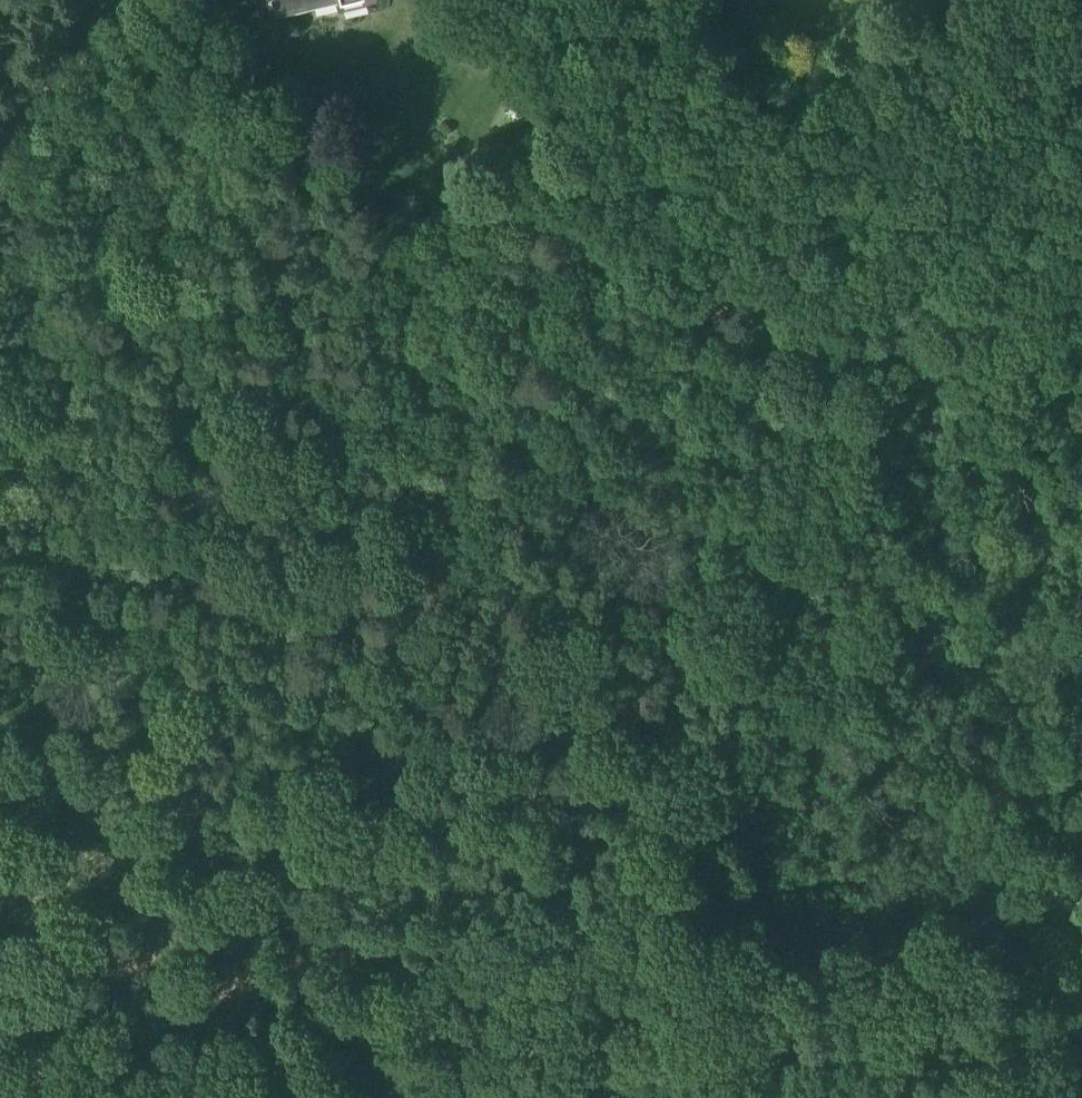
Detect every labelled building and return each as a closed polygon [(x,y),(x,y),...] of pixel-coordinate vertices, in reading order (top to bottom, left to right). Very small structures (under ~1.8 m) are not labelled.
[(332,173),(346,179),(351,170),(336,163),(332,173)]
